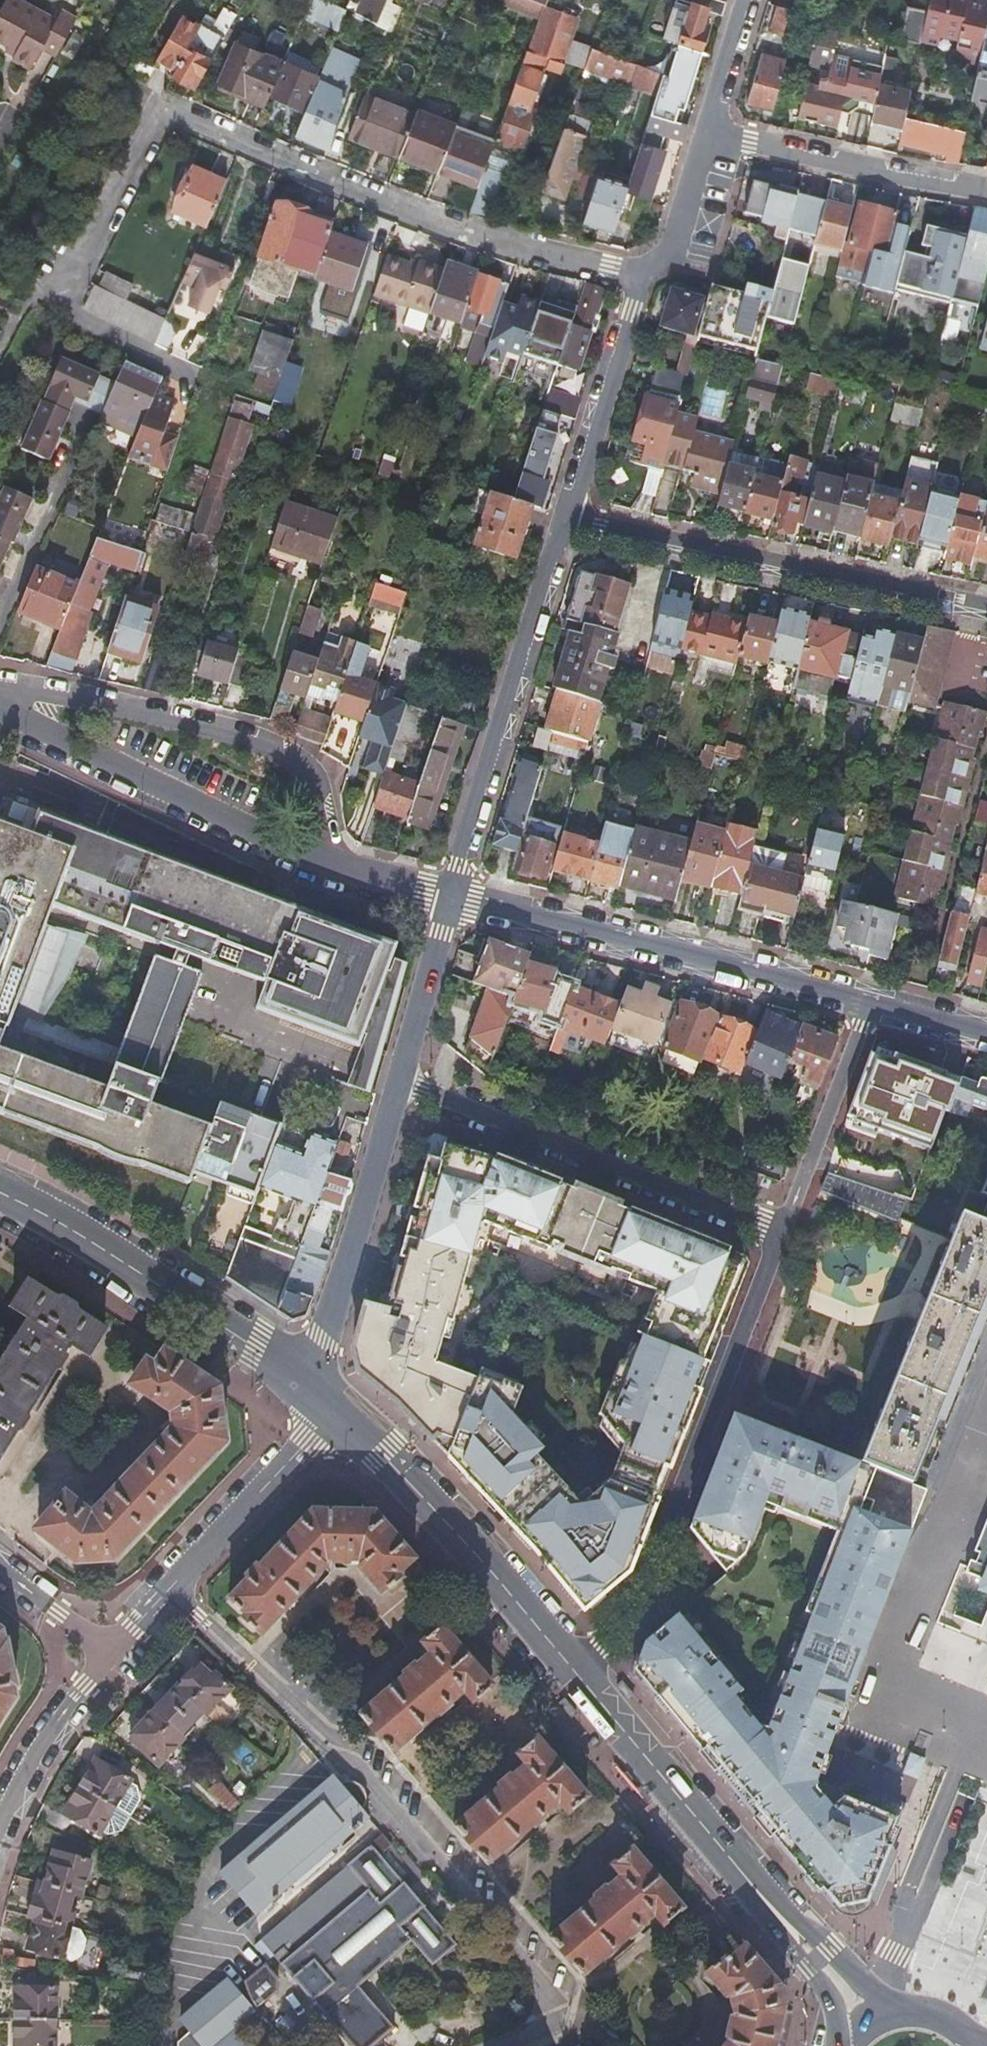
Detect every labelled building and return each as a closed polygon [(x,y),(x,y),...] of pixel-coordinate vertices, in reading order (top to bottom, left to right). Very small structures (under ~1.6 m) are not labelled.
[(56,57),(77,20),(61,11),(56,22),(15,0),(8,0),(0,15),(0,45),(18,55),(14,62),(32,72),(43,50),(56,57)] [(347,10),(325,0),(309,0),(302,17),(312,22),(314,19),(339,30),(347,10)] [(375,24),(384,0),(361,0),(354,14),(375,24)] [(384,0),(375,24),(391,33),(401,8),(384,0)] [(538,19),(543,6),(530,0),(504,0),(502,4),(538,19)] [(721,17),(726,3),(716,0),(699,0),(697,5),(693,4),(680,42),(701,49),(709,25),(705,24),(708,13),(721,17)] [(986,13),(986,0),(928,0),(918,43),(917,48),(925,50),(927,44),(938,46),(940,38),(955,41),(953,52),(968,56),(965,68),(975,71),(986,13)] [(227,11),(237,17),(240,11),(230,5),(227,11)] [(799,12),(777,6),(770,30),(792,36),(799,12)] [(566,62),(573,42),(560,37),(558,41),(554,39),(557,30),(570,35),(575,20),(545,8),(529,51),(565,64),(566,62)] [(226,10),(215,30),(202,23),(200,27),(182,17),(154,67),(195,91),(237,17),(227,11),(226,10)] [(975,71),(969,98),(986,102),(986,13),(975,71)] [(828,68),(832,54),(838,28),(819,23),(809,64),(828,68)] [(584,68),(591,49),(573,42),(566,62),(584,68)] [(672,42),(662,73),(667,75),(677,44),(672,42)] [(667,75),(662,73),(656,93),(649,114),(677,123),(681,109),(685,110),(688,99),(697,69),(702,52),(677,44),(667,75)] [(936,52),(938,46),(927,44),(925,50),(936,52)] [(265,106),(270,95),(282,66),(237,45),(220,84),(251,97),(250,100),(265,106)] [(635,64),(591,49),(584,68),(584,70),(628,84),(635,64)] [(296,135),(326,148),(342,108),(360,62),(331,51),(324,67),(306,110),(296,135)] [(565,64),(529,51),(527,51),(495,140),(494,143),(519,152),(533,111),(530,109),(544,67),(561,74),(565,64)] [(270,95),(306,110),(324,67),(288,52),(283,63),(282,66),(270,95)] [(950,65),(965,68),(968,56),(953,52),(950,65)] [(841,104),(846,100),(853,68),(849,67),(851,59),(832,54),(828,68),(827,75),(827,76),(825,76),(824,78),(819,77),(817,85),(805,82),(798,115),(796,115),(796,116),(836,126),(841,104)] [(746,102),(773,109),(784,66),(758,59),(746,102)] [(901,125),(902,118),(908,91),(883,85),(884,80),(890,81),(893,65),(882,63),(880,74),(874,101),(870,119),(901,125)] [(628,85),(656,93),(662,73),(635,64),(628,84),(628,85)] [(852,96),(874,101),(880,74),(853,68),(846,100),(852,96)] [(697,69),(688,99),(692,101),(701,70),(697,69)] [(348,139),(360,144),(375,100),(364,96),(348,139)] [(360,144),(398,158),(415,115),(375,100),(360,144)] [(572,102),(542,190),(563,197),(589,122),(580,119),(584,106),(572,102)] [(681,109),(677,123),(680,124),(685,110),(681,109)] [(415,115),(398,158),(438,173),(438,172),(451,137),(456,126),(416,111),(415,115)] [(685,139),(689,126),(680,124),(677,123),(649,114),(627,184),(625,190),(649,198),(662,153),(658,151),(663,135),(684,142),(685,139)] [(956,162),(957,158),(961,139),(961,137),(962,131),(902,118),(901,125),(897,141),(937,149),(936,151),(944,153),(943,159),(956,162)] [(438,172),(479,186),(485,169),(490,155),(494,143),(495,140),(456,126),(451,137),(438,172)] [(173,211),(205,226),(226,181),(194,166),(173,211)] [(479,186),(478,189),(468,217),(487,223),(503,175),(485,169),(479,186)] [(625,190),(627,184),(597,175),(581,222),(612,231),(625,190)] [(762,218),(770,186),(752,182),(744,214),(762,218)] [(788,229),(797,194),(797,193),(770,186),(762,218),(761,223),(776,226),(773,237),(786,240),(788,229)] [(816,237),(825,203),(826,202),(797,194),(788,229),(816,237)] [(843,244),(852,210),(825,203),(816,237),(814,244),(841,251),(843,244)] [(892,225),(895,215),(859,206),(849,245),(843,244),(841,251),(839,259),(837,268),(854,273),(863,275),(863,274),(861,273),(862,268),(864,269),(869,251),(870,251),(884,255),(892,225)] [(329,236),(333,224),(276,207),(250,283),(262,287),(261,293),(276,297),(277,292),(289,296),(297,272),(315,278),(329,236)] [(892,294),(893,290),(902,253),(908,230),(892,225),(884,255),(870,251),(864,269),(863,274),(863,275),(860,286),(892,294)] [(955,276),(965,237),(924,226),(919,246),(925,247),(922,258),(902,253),(893,290),(948,304),(949,301),(955,276)] [(965,237),(949,301),(952,302),(952,301),(974,307),(974,308),(977,308),(986,267),(986,239),(969,235),(969,234),(966,233),(965,237)] [(353,291),(367,249),(329,236),(315,278),(353,291)] [(225,289),(232,270),(194,254),(189,263),(181,281),(195,287),(187,305),(206,314),(217,286),(225,289)] [(430,312),(445,268),(419,260),(418,265),(388,255),(375,293),(430,312)] [(171,277),(181,281),(189,263),(179,259),(171,277)] [(792,325),(808,266),(781,259),(773,292),(766,318),(792,325)] [(462,324),(478,274),(447,263),(445,268),(430,312),(430,313),(462,324)] [(167,311),(181,281),(171,277),(162,298),(133,284),(131,288),(104,274),(98,286),(93,284),(82,308),(116,324),(153,342),(163,319),(164,318),(167,311)] [(501,307),(508,285),(478,274),(462,324),(461,326),(479,332),(467,362),(481,367),(485,354),(501,307)] [(600,288),(582,282),(574,306),(555,366),(574,372),(587,331),(592,333),(597,317),(592,315),(600,288)] [(743,298),(741,298),(729,345),(757,352),(766,318),(773,292),(761,289),(746,285),(743,298)] [(702,316),(705,306),(700,305),(702,300),(670,290),(659,325),(691,336),(697,315),(702,316)] [(729,345),(741,298),(709,290),(705,306),(702,316),(700,323),(697,336),(729,345)] [(519,297),(517,302),(529,306),(530,301),(519,297)] [(552,308),(539,304),(521,357),(517,370),(550,380),(555,366),(574,306),(555,300),(552,308)] [(396,309),(370,301),(360,331),(387,340),(396,309)] [(501,307),(485,354),(504,360),(506,352),(521,357),(539,304),(530,301),(529,306),(517,302),(514,311),(501,307)] [(695,343),(697,336),(700,323),(702,316),(697,315),(691,336),(689,342),(695,343)] [(163,319),(153,342),(166,348),(176,326),(163,319)] [(248,389),(294,403),(302,378),(286,373),(296,338),(266,329),(248,389)] [(687,374),(693,350),(695,343),(689,342),(686,341),(677,370),(687,374)] [(76,374),(79,368),(57,357),(54,364),(42,388),(48,390),(42,404),(36,401),(14,449),(37,460),(76,374)] [(111,397),(127,362),(122,361),(111,383),(79,368),(76,374),(37,460),(56,468),(83,413),(85,408),(96,412),(105,394),(111,397)] [(780,368),(755,361),(753,366),(744,400),(758,404),(770,407),(780,368)] [(136,443),(154,400),(148,397),(157,376),(144,370),(127,362),(111,397),(122,403),(115,428),(113,434),(136,443)] [(681,397),(686,377),(656,368),(650,387),(681,397)] [(959,378),(931,371),(930,378),(957,384),(959,378)] [(839,381),(810,373),(805,391),(834,398),(839,381)] [(718,418),(725,391),(706,387),(699,413),(718,418)] [(100,422),(111,397),(105,394),(96,412),(85,408),(83,413),(100,422)] [(574,420),(579,404),(546,394),(541,409),(560,415),(567,417),(574,420)] [(100,422),(115,428),(122,403),(111,397),(100,422)] [(660,471),(661,467),(676,414),(678,408),(646,399),(634,441),(636,441),(630,462),(647,467),(660,471)] [(172,457),(176,444),(164,438),(175,409),(154,400),(136,443),(172,457)] [(917,428),(922,410),(893,402),(888,421),(917,428)] [(247,408),(235,403),(230,420),(242,424),(247,408)] [(270,417),(272,408),(260,404),(258,413),(270,417)] [(770,407),(758,404),(756,412),(768,415),(769,414),(770,407)] [(560,415),(541,409),(527,454),(517,484),(512,499),(512,500),(531,506),(540,509),(546,491),(541,489),(556,437),(553,436),(560,415)] [(688,489),(691,490),(705,436),(690,433),(694,419),(676,414),(661,467),(692,475),(688,489)] [(242,424),(230,420),(215,470),(236,477),(252,427),(242,424)] [(691,490),(719,497),(723,482),(730,454),(731,452),(733,444),(705,436),(691,490)] [(717,506),(743,513),(753,475),(757,461),(730,454),(723,482),(719,497),(717,506)] [(802,525),(831,532),(845,477),(831,473),(833,466),(834,459),(820,455),(817,466),(813,482),(802,525)] [(857,539),(858,538),(871,484),(877,463),(851,456),(845,477),(831,532),(832,533),(832,532),(849,536),(850,533),(857,535),(856,539),(857,539)] [(768,461),(757,458),(757,460),(757,461),(753,475),(764,477),(768,461)] [(795,523),(802,525),(813,482),(812,482),(801,479),(805,463),(788,458),(786,466),(784,472),(771,522),(769,529),(791,535),(795,523)] [(379,473),(389,476),(393,463),(383,459),(379,473)] [(889,540),(916,546),(930,490),(936,466),(909,459),(901,492),(889,540)] [(743,514),(771,522),(784,472),(786,466),(768,461),(764,477),(753,475),(743,513),(743,514)] [(817,466),(805,463),(801,479),(812,482),(817,466)] [(845,477),(833,466),(831,473),(845,477)] [(647,467),(640,492),(653,496),(660,471),(647,467)] [(487,474),(482,489),(512,499),(517,484),(487,474)] [(887,546),(889,540),(901,492),(871,484),(858,538),(887,546)] [(478,489),(470,511),(485,516),(475,546),(515,559),(531,506),(512,500),(478,489)] [(916,546),(944,552),(958,496),(930,490),(916,546)] [(19,499),(10,494),(0,516),(0,582),(15,549),(19,550),(36,514),(17,505),(19,499)] [(970,566),(972,556),(984,512),(986,504),(958,496),(944,552),(942,559),(970,566)] [(188,550),(203,555),(209,538),(216,541),(228,505),(206,498),(194,534),(188,550)] [(38,508),(19,499),(17,505),(36,514),(38,508)] [(183,526),(187,509),(161,503),(157,520),(183,526)] [(300,560),(320,567),(336,521),(285,503),(268,558),(297,568),(300,560)] [(743,513),(717,506),(715,513),(741,521),(743,514),(743,513)] [(986,560),(986,513),(984,512),(972,556),(986,560)] [(115,524),(105,520),(101,529),(97,539),(107,543),(111,532),(115,524)] [(139,555),(143,545),(111,532),(107,543),(139,555)] [(136,564),(139,555),(107,543),(97,539),(79,584),(61,628),(52,651),(76,658),(93,616),(86,614),(107,564),(133,574),(136,564)] [(188,550),(186,558),(200,563),(203,555),(188,550)] [(140,556),(139,555),(136,564),(144,566),(146,558),(140,556)] [(61,628),(79,584),(36,568),(21,607),(28,610),(41,615),(39,620),(61,628)] [(623,610),(629,587),(592,577),(592,578),(579,574),(563,630),(572,633),(580,635),(583,625),(616,634),(623,610)] [(120,590),(127,592),(129,586),(123,583),(120,590)] [(371,599),(400,609),(406,594),(376,584),(371,599)] [(689,612),(692,601),(664,594),(661,602),(650,642),(679,650),(689,612)] [(118,617),(107,652),(139,664),(160,600),(147,596),(144,607),(124,600),(118,617)] [(118,617),(124,600),(118,598),(112,616),(118,617)] [(307,607),(298,632),(311,637),(320,611),(307,607)] [(807,624),(809,616),(780,608),(776,625),(766,663),(762,679),(771,682),(780,648),(789,650),(780,684),(791,687),(792,683),(807,624)] [(32,617),(39,620),(41,615),(28,610),(32,617)] [(735,660),(736,656),(745,623),(725,618),(724,621),(689,612),(679,650),(717,659),(718,656),(735,660)] [(766,663),(776,625),(747,617),(745,623),(736,656),(766,663)] [(824,675),(848,681),(859,638),(826,630),(827,624),(816,622),(814,627),(807,624),(792,683),(814,689),(821,686),(824,675)] [(932,707),(951,629),(925,624),(920,642),(907,692),(906,701),(932,707)] [(613,647),(616,634),(583,625),(580,635),(572,633),(568,645),(608,655),(610,646),(613,647)] [(338,699),(351,661),(358,639),(345,634),(329,630),(326,641),(323,649),(318,664),(309,693),(323,697),(323,694),(338,699)] [(875,708),(876,705),(893,635),(875,630),(872,639),(864,637),(852,682),(850,682),(845,701),(848,702),(875,708)] [(891,688),(907,692),(920,642),(893,635),(876,705),(886,707),(887,701),(888,702),(891,688)] [(852,682),(864,637),(859,636),(859,638),(848,681),(850,682),(852,682)] [(197,675),(228,684),(236,659),(238,652),(201,640),(196,657),(202,659),(197,675)] [(141,690),(162,695),(177,649),(157,643),(141,690)] [(605,666),(608,655),(568,645),(555,689),(556,689),(594,700),(601,678),(607,680),(610,667),(605,666)] [(277,694),(269,717),(283,721),(285,722),(293,699),(284,696),(286,691),(307,698),(309,693),(318,664),(300,657),(291,653),(279,689),(277,694)] [(236,659),(228,684),(243,689),(250,664),(236,659)] [(363,723),(375,686),(359,680),(362,666),(351,661),(338,699),(334,713),(363,723)] [(363,723),(358,736),(373,741),(363,773),(383,779),(384,774),(406,706),(407,704),(392,699),(396,688),(376,682),(375,686),(363,723)] [(907,692),(891,688),(888,702),(887,701),(886,707),(886,708),(902,712),(906,701),(907,692)] [(553,732),(589,741),(590,737),(591,733),(599,702),(594,700),(556,689),(544,729),(553,732)] [(332,717),(334,713),(338,699),(323,694),(323,697),(309,693),(307,698),(304,707),(332,717)] [(447,694),(443,707),(465,713),(469,701),(447,694)] [(894,897),(914,902),(934,907),(934,905),(932,905),(937,883),(940,884),(946,858),(944,857),(954,819),(957,820),(964,793),(961,792),(965,776),(968,777),(971,764),(968,763),(978,725),(981,726),(985,710),(965,705),(944,700),(941,711),(944,716),(939,737),(935,736),(931,748),(935,752),(932,766),(927,765),(924,775),(928,780),(924,794),(920,793),(917,804),(920,809),(914,831),(910,830),(907,841),(910,846),(907,859),(903,858),(900,870),(903,873),(897,896),(894,895),(894,897)] [(406,706),(384,774),(413,783),(435,715),(406,706)] [(306,742),(321,752),(332,717),(304,707),(295,734),(306,742)] [(408,819),(407,821),(423,826),(448,748),(468,754),(476,728),(441,717),(419,785),(408,819)] [(881,731),(870,728),(865,747),(876,750),(881,731)] [(550,742),(586,751),(589,741),(553,732),(550,742)] [(721,755),(741,760),(745,746),(724,741),(721,755)] [(586,751),(550,742),(548,750),(584,759),(586,751)] [(541,771),(543,765),(521,759),(503,821),(501,820),(493,845),(517,852),(522,837),(528,818),(531,805),(541,771)] [(383,779),(373,807),(408,819),(419,785),(413,783),(384,774),(383,779)] [(709,886),(739,894),(752,841),(763,798),(733,791),(726,818),(723,832),(709,885),(709,886)] [(801,885),(828,892),(851,799),(825,791),(809,856),(801,885)] [(8,1104),(197,1173),(222,1104),(225,1095),(220,1093),(206,1133),(146,1110),(157,1078),(161,1081),(201,973),(255,992),(259,983),(280,926),(285,928),(293,906),(191,869),(168,861),(67,825),(0,801),(0,1039),(50,907),(160,948),(156,956),(106,1095),(22,1065),(21,1069),(0,1061),(0,1100),(8,1104)] [(986,824),(986,806),(978,803),(973,821),(986,824)] [(694,824),(723,832),(726,818),(706,813),(704,819),(695,817),(694,824)] [(524,838),(515,869),(547,879),(556,846),(562,828),(528,818),(522,837),(524,838)] [(986,841),(986,824),(973,821),(968,840),(986,844),(986,841)] [(680,879),(709,887),(709,886),(709,885),(723,832),(694,824),(689,841),(680,879)] [(674,900),(680,879),(689,841),(633,826),(627,849),(627,850),(618,884),(674,900)] [(589,879),(598,843),(562,834),(552,870),(589,879)] [(735,908),(792,923),(801,885),(809,856),(752,841),(739,894),(735,908)] [(617,886),(618,884),(627,850),(627,849),(598,843),(589,879),(617,886)] [(986,845),(974,893),(986,897),(986,845)] [(842,928),(847,935),(855,903),(854,903),(840,899),(833,925),(842,928)] [(883,955),(894,914),(855,903),(847,935),(848,939),(847,945),(883,955)] [(331,990),(354,927),(293,906),(285,928),(281,940),(264,985),(256,1011),(281,1021),(316,1033),(331,990)] [(938,960),(956,965),(962,942),(968,917),(950,913),(938,960)] [(259,983),(264,985),(281,940),(285,928),(280,926),(259,983)] [(398,943),(354,927),(331,990),(316,1033),(358,1048),(363,1034),(379,1039),(383,1026),(371,1022),(398,943)] [(980,986),(984,973),(986,961),(986,959),(986,932),(980,930),(966,982),(980,986)] [(486,991),(512,1001),(526,960),(527,957),(488,943),(480,945),(473,965),(477,967),(470,985),(486,991)] [(542,965),(526,960),(512,1001),(511,1002),(504,1023),(521,1029),(526,1013),(558,1024),(568,997),(553,992),(557,980),(552,978),(556,968),(542,964),(542,965)] [(609,1027),(654,1044),(655,1043),(670,1004),(654,998),(659,988),(645,983),(641,993),(624,987),(618,1003),(609,1027)] [(558,1024),(548,1050),(557,1053),(566,1031),(580,1036),(595,995),(572,986),(568,997),(558,1024)] [(463,1051),(487,1070),(504,1023),(511,1002),(512,1001),(486,991),(463,1051)] [(595,995),(580,1036),(603,1044),(609,1027),(618,1003),(595,995)] [(679,1002),(672,1000),(670,1004),(655,1043),(662,1046),(679,1002)] [(701,1057),(716,1017),(679,1002),(662,1046),(699,1061),(701,1057)] [(781,1078),(787,1060),(800,1026),(763,1010),(755,1032),(743,1063),(781,1078)] [(701,1057),(740,1072),(743,1063),(755,1032),(716,1017),(701,1057)] [(556,1027),(545,1023),(542,1031),(553,1035),(556,1027)] [(818,1085),(835,1039),(800,1026),(787,1060),(803,1067),(798,1077),(802,1079),(800,1082),(815,1088),(816,1084),(818,1085)] [(361,1091),(379,1039),(363,1034),(358,1048),(345,1086),(361,1091)] [(958,1078),(893,1054),(891,1060),(869,1052),(846,1116),(877,1127),(875,1131),(927,1149),(941,1111),(946,1113),(958,1078)] [(594,1068),(588,1084),(600,1088),(606,1072),(594,1068)] [(309,1073),(306,1081),(304,1088),(328,1097),(334,1082),(309,1073)] [(986,1111),(986,1080),(980,1077),(978,1083),(962,1077),(949,1112),(968,1119),(973,1105),(986,1111)] [(282,1126),(222,1104),(197,1173),(220,1180),(193,1256),(213,1270),(227,1280),(282,1126)] [(310,1136),(282,1126),(227,1280),(253,1297),(306,1147),(334,1157),(338,1146),(310,1136)] [(709,1363),(720,1334),(711,1330),(735,1270),(721,1265),(728,1248),(629,1208),(628,1210),(617,1206),(618,1203),(495,1155),(493,1160),(444,1147),(447,1139),(434,1135),(422,1142),(419,1155),(427,1157),(384,1314),(365,1309),(353,1352),(357,1373),(394,1404),(414,1424),(428,1439),(448,1460),(481,1371),(487,1356),(440,1343),(446,1322),(451,1323),(476,1228),(483,1223),(549,1249),(552,1243),(561,1247),(558,1253),(579,1261),(581,1254),(594,1260),(591,1266),(610,1274),(611,1270),(628,1276),(627,1280),(649,1289),(656,1309),(644,1338),(709,1363)] [(340,1141),(338,1146),(334,1157),(332,1164),(345,1168),(353,1146),(340,1141)] [(317,1205),(328,1174),(332,1164),(334,1157),(306,1147),(253,1297),(278,1314),(286,1291),(303,1245),(317,1205)] [(885,1396),(858,1464),(858,1465),(909,1486),(914,1474),(931,1432),(974,1325),(986,1292),(986,1169),(977,1194),(986,1198),(977,1223),(958,1215),(947,1242),(943,1251),(943,1250),(937,1266),(933,1276),(922,1305),(915,1321),(911,1332),(910,1332),(904,1348),(885,1396)] [(342,1215),(351,1182),(342,1179),(345,1174),(336,1171),(334,1176),(328,1174),(317,1205),(342,1215)] [(864,1186),(856,1183),(844,1179),(824,1172),(817,1190),(837,1198),(856,1206),(899,1223),(906,1204),(863,1187),(864,1186)] [(335,1241),(342,1215),(317,1205),(303,1245),(316,1250),(330,1255),(335,1241)] [(325,1270),(330,1255),(316,1250),(303,1245),(286,1291),(313,1302),(325,1270)] [(0,1368),(0,1460),(72,1347),(89,1358),(106,1332),(30,1284),(13,1309),(30,1320),(0,1368)] [(286,1291),(278,1314),(294,1325),(307,1320),(313,1302),(286,1291)] [(482,1372),(481,1371),(448,1460),(475,1489),(499,1514),(535,1552),(566,1590),(580,1607),(584,1612),(629,1573),(695,1398),(709,1363),(644,1338),(642,1337),(631,1367),(620,1363),(599,1416),(629,1453),(619,1461),(624,1468),(617,1485),(607,1492),(604,1488),(582,1506),(537,1458),(544,1451),(512,1416),(513,1415),(522,1390),(503,1383),(501,1387),(479,1379),(482,1372)] [(219,1389),(164,1352),(154,1365),(144,1365),(133,1380),(136,1391),(172,1414),(171,1418),(171,1425),(174,1428),(92,1514),(72,1498),(60,1498),(39,1524),(40,1534),(78,1565),(113,1562),(225,1442),(219,1390),(219,1389)] [(737,1417),(733,1415),(689,1529),(727,1573),(677,1617),(646,1644),(635,1671),(816,1886),(820,1883),(841,1907),(869,1900),(890,1844),(886,1842),(895,1815),(842,1796),(830,1806),(815,1788),(816,1780),(837,1726),(925,1493),(909,1486),(858,1465),(858,1464),(847,1460),(848,1458),(777,1430),(776,1432),(737,1417)] [(376,1514),(313,1510),(229,1599),(246,1615),(243,1618),(262,1637),(327,1568),(326,1564),(328,1561),(360,1563),(359,1566),(357,1567),(381,1595),(400,1579),(399,1574),(416,1560),(376,1514)] [(983,1526),(973,1552),(978,1555),(974,1564),(969,1562),(964,1573),(986,1582),(986,1517),(983,1526)] [(17,1697),(15,1686),(18,1685),(9,1642),(6,1642),(4,1631),(0,1628),(0,1724),(17,1697)] [(361,1720),(392,1756),(463,1695),(469,1702),(475,1703),(491,1689),(492,1686),(445,1629),(439,1628),(424,1641),(424,1647),(430,1654),(358,1716),(361,1720)] [(202,1711),(207,1714),(230,1688),(215,1673),(211,1677),(199,1665),(179,1686),(178,1688),(202,1711)] [(178,1688),(154,1713),(180,1735),(202,1711),(178,1688)] [(158,1765),(182,1738),(180,1735),(154,1713),(130,1739),(158,1765)] [(453,1828),(486,1866),(559,1805),(564,1812),(569,1814),(586,1800),(586,1796),(540,1740),(535,1739),(519,1752),(518,1757),(525,1766),(453,1828)] [(922,1754),(907,1749),(900,1770),(916,1775),(922,1754)] [(97,1759),(65,1814),(99,1834),(131,1781),(97,1759)] [(222,1876),(255,1916),(256,1917),(295,1883),(298,1886),(334,1855),(332,1852),(354,1833),(356,1835),(365,1827),(363,1824),(370,1819),(333,1777),(222,1876)] [(372,1845),(381,1856),(394,1845),(383,1834),(372,1845)] [(327,2018),(362,1988),(407,1948),(424,1968),(430,1963),(434,1967),(458,1946),(425,1907),(427,1906),(421,1899),(423,1897),(414,1886),(411,1888),(406,1881),(404,1883),(381,1856),(372,1845),(347,1866),(368,1890),(282,1966),(305,1993),(303,1994),(309,2000),(311,1999),(327,2018)] [(39,1882),(29,1917),(37,1919),(29,1951),(64,1961),(73,1927),(66,1924),(74,1894),(82,1896),(92,1861),(57,1850),(47,1884),(39,1882)] [(547,1939),(581,1979),(654,1918),(661,1926),(667,1926),(681,1914),(682,1910),(634,1852),(630,1851),(613,1866),(613,1869),(619,1877),(547,1939)] [(260,1941),(282,1966),(368,1890),(347,1866),(260,1941)] [(744,1946),(731,1958),(724,1959),(709,1972),(707,1977),(725,2000),(729,1998),(733,2017),(730,2019),(725,2039),(729,2043),(726,2045),(775,2045),(783,2010),(779,1989),(744,1946)] [(274,1977),(265,1967),(239,1989),(256,2009),(275,1993),(278,1981),(274,1977)] [(233,2028),(252,2011),(225,1981),(179,2021),(191,2035),(181,2043),(180,2045),(249,2045),(233,2028)] [(13,2020),(56,2021),(56,1989),(13,1988),(13,2020)] [(362,1988),(327,2018),(351,2045),(376,2045),(397,2029),(362,1988)] [(256,2041),(271,2028),(258,2013),(243,2026),(256,2041)] [(276,2026),(297,2045),(305,2045),(313,2037),(288,2013),(276,2026)] [(56,2021),(13,2020),(13,2045),(56,2045),(56,2021)]
